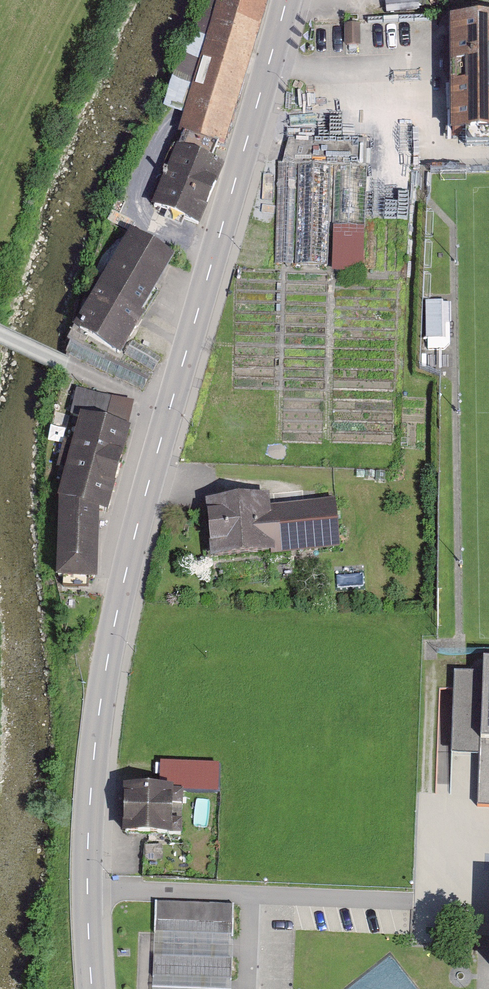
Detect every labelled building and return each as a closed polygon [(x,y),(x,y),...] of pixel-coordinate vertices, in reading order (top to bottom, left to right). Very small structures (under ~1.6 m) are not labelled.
[(260,0),(218,0),(212,22),(178,135),(180,136),(206,144),(212,146),(215,146),(238,70),(244,51),(260,0)] [(345,25),(346,45),(359,45),(359,25),(345,25)] [(488,134),(488,25),(453,26),(453,80),(454,135),(488,134)] [(205,162),(212,146),(206,144),(180,136),(175,149),(163,175),(161,174),(160,177),(162,178),(151,206),(194,224),(218,167),(205,162)] [(327,164),(330,164),(330,163),(361,164),(362,140),(288,138),(279,162),(289,162),(289,163),(291,163),(291,162),(327,163),(327,164)] [(359,227),(332,226),(330,265),(357,266),(359,227)] [(165,258),(128,237),(97,292),(133,313),(165,258)] [(453,336),(453,290),(429,290),(430,336),(453,336)] [(97,292),(75,329),(114,352),(136,315),(133,313),(97,292)] [(65,354),(138,389),(146,373),(80,342),(82,338),(72,334),(68,332),(64,341),(66,342),(61,352),(65,354)] [(120,353),(149,370),(157,356),(128,339),(120,353)] [(105,423),(111,399),(82,391),(74,389),(67,414),(79,417),(105,423)] [(58,498),(58,499),(93,508),(102,511),(123,429),(124,428),(105,423),(79,417),(71,447),(62,444),(56,466),(65,469),(58,498)] [(209,556),(266,551),(263,511),(262,504),(261,497),(239,500),(209,503),(204,503),(205,509),(209,556)] [(58,499),(55,576),(90,577),(93,508),(58,499)] [(331,503),(312,505),(263,511),(266,551),(335,544),(331,503)] [(452,752),(480,753),(478,806),(488,806),(488,659),(485,658),(484,672),(455,671),(452,752)] [(217,765),(162,762),(161,774),(160,787),(215,790),(217,765)] [(122,832),(174,834),(177,834),(177,821),(165,821),(166,803),(177,803),(178,791),(123,789),(122,832)] [(234,905),(157,902),(156,932),(233,934),(234,905)] [(231,959),(154,956),(154,975),(230,978),(231,959)]
